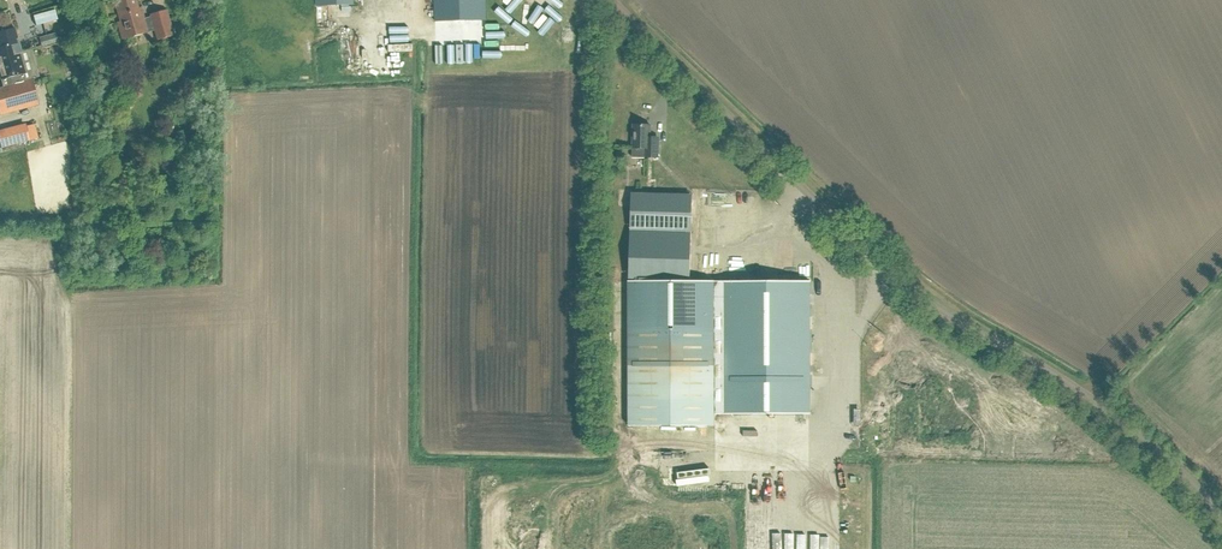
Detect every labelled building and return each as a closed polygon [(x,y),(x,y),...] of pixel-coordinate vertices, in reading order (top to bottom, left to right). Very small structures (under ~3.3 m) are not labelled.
[(135,0),(118,0),(116,1),(121,20),(117,21),(122,39),(146,33),(146,30),(152,29),(155,41),(172,37),(166,11),(149,15),(150,18),(143,19),(141,8),(138,9),(135,0)] [(486,22),(486,0),(434,0),(435,23),(486,22)] [(0,91),(0,114),(0,116),(39,105),(32,78),(27,79),(25,72),(28,71),(23,51),(17,28),(0,33),(0,47),(2,54),(0,55),(0,70),(2,78),(6,77),(8,84),(3,86),(4,90),(0,91)] [(42,47),(59,42),(56,34),(40,39),(42,47)] [(348,43),(350,84),(366,83),(363,43),(348,43)] [(174,97),(179,91),(170,83),(165,89),(174,97)] [(136,85),(124,92),(130,102),(142,94),(136,85)] [(1,147),(39,137),(34,121),(0,131),(0,143),(1,147)] [(632,159),(645,159),(658,159),(659,142),(650,142),(650,127),(633,126),(632,159)] [(628,283),(629,426),(714,426),(714,319),(714,313),(714,282),(690,283),(693,197),(631,195),(630,232),(628,283)] [(51,217),(51,225),(70,225),(70,217),(51,217)] [(819,259),(826,255),(815,235),(808,239),(819,259)] [(714,313),(714,319),(722,319),(722,308),(737,308),(737,366),(764,366),(816,366),(816,339),(816,294),(804,294),(804,282),(758,282),(756,282),(744,282),(731,282),(724,282),(723,282),(714,282),(714,313)] [(760,424),(767,425),(769,415),(762,414),(760,424)]
